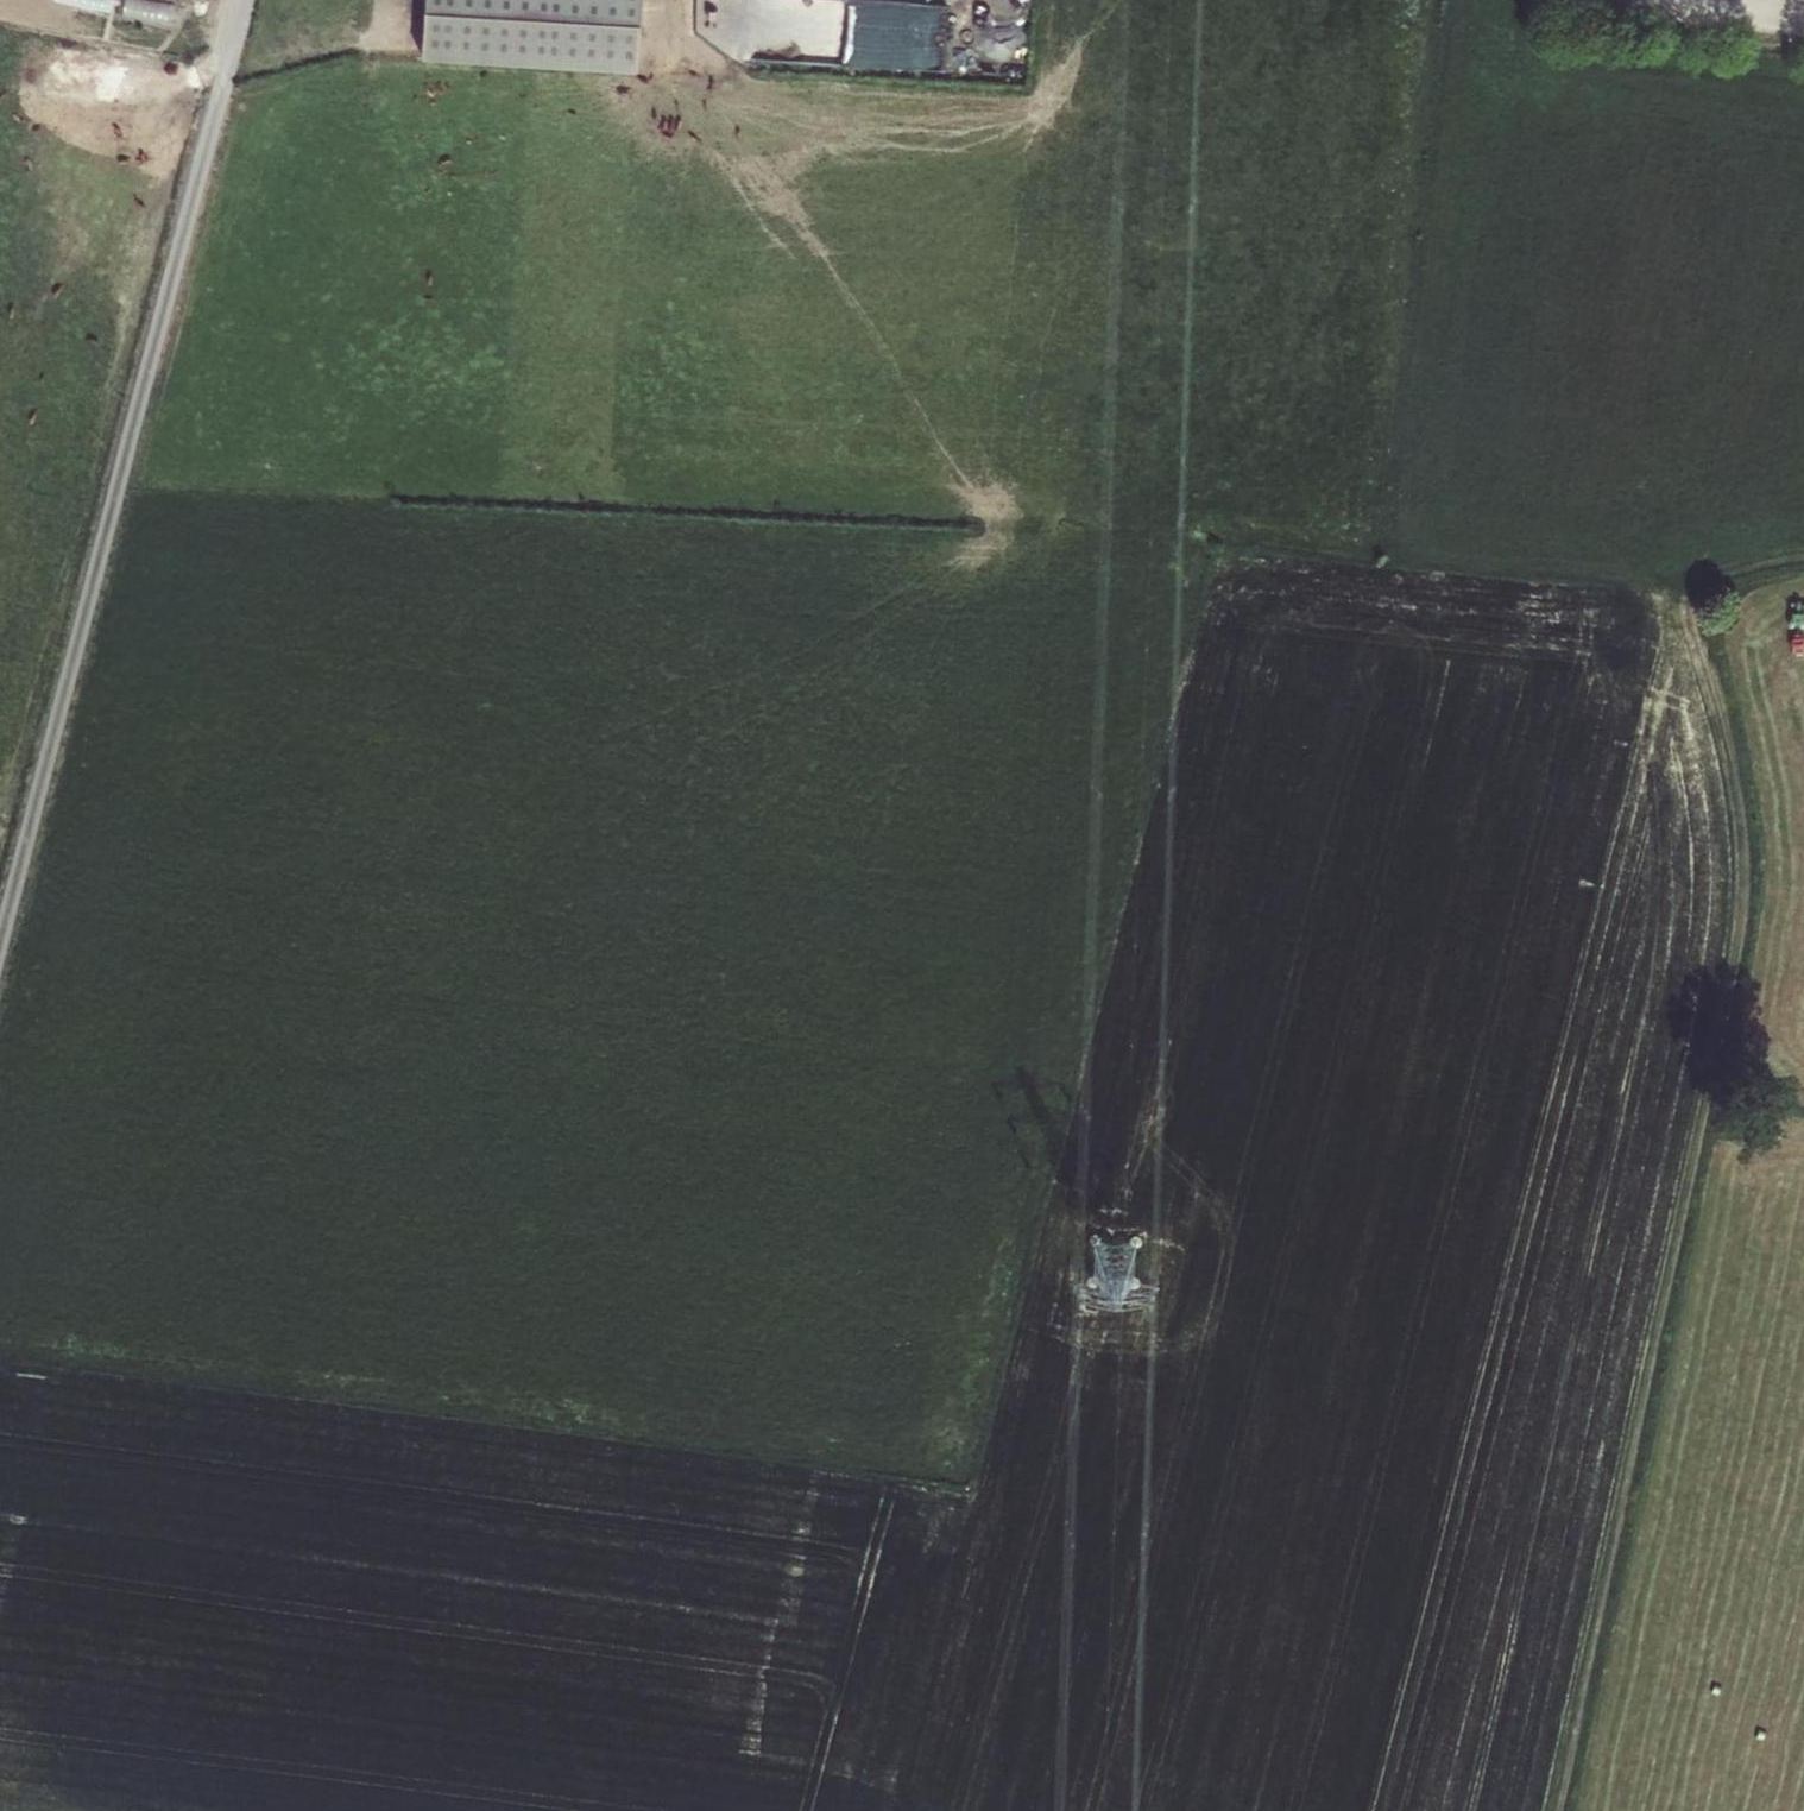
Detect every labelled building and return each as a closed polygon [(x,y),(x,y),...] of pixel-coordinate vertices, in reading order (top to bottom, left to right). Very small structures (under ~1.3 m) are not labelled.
[(423,56),(637,69),(641,0),(426,0),(423,56)] [(944,63),(946,0),(891,0),(890,62),(944,63)]
